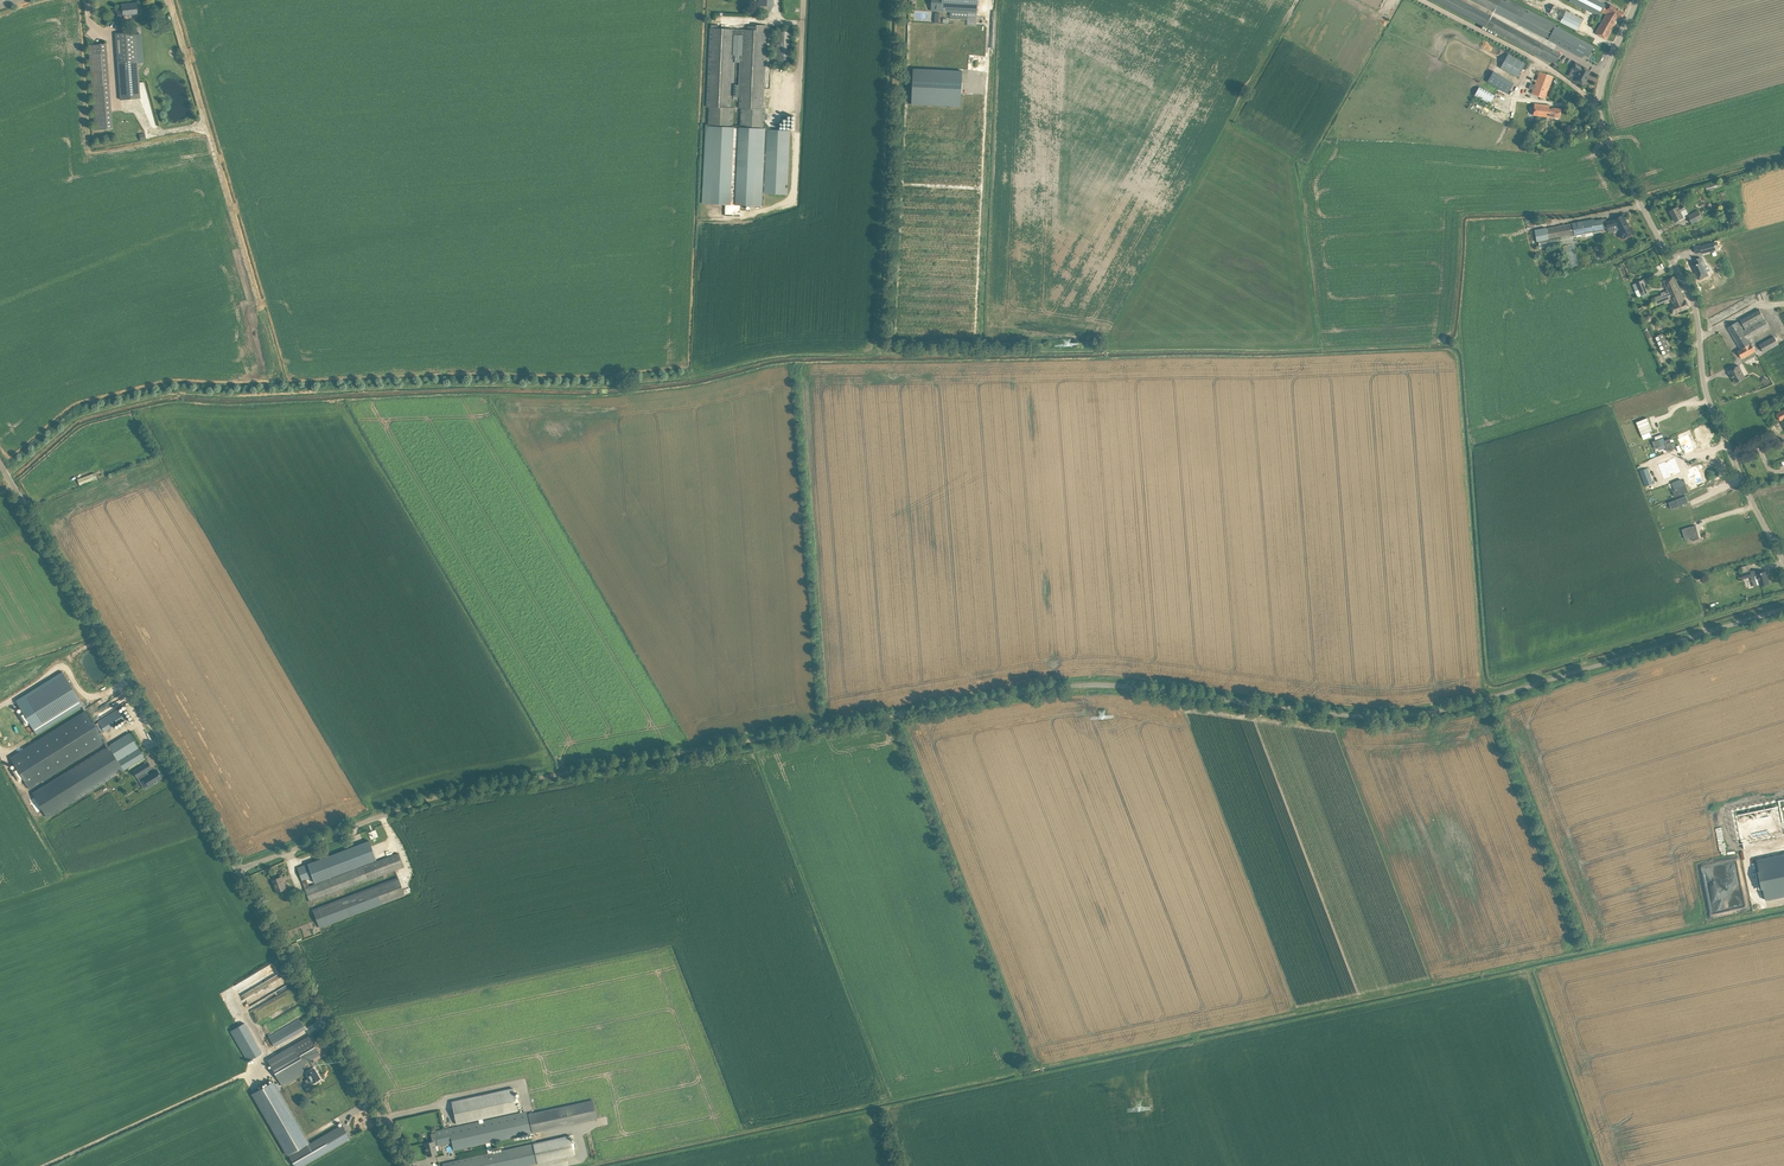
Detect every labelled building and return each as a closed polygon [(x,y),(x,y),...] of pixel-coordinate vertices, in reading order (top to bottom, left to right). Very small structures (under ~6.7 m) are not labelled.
[(967,25),(976,25),(978,0),(932,0),(931,11),(950,12),(949,19),(967,20),(967,25)] [(1545,38),(1546,36),(1549,38),(1556,27),(1557,24),(1510,0),(1471,0),(1545,38)] [(1570,2),(1569,3),(1578,8),(1579,6),(1597,15),(1604,3),(1597,0),(1569,0),(1569,1),(1570,2)] [(122,5),(122,9),(123,10),(115,11),(116,20),(124,19),(123,15),(137,13),(136,3),(130,4),(130,5),(123,6),(122,5)] [(1618,18),(1620,19),(1624,13),(1610,4),(1607,9),(1605,7),(1602,12),(1606,14),(1605,15),(1605,16),(1595,33),(1606,39),(1618,18)] [(1587,29),(1585,24),(1582,22),(1583,20),(1554,5),(1548,15),(1576,30),(1576,31),(1584,35),(1587,29)] [(945,22),(945,19),(942,19),(941,12),(936,12),(936,22),(945,22)] [(767,26),(748,26),(748,30),(718,29),(718,25),(711,25),(707,107),(710,107),(709,124),(706,124),(703,203),(726,204),(725,216),(740,216),(740,215),(741,215),(741,212),(740,212),(741,210),(746,210),(746,205),(764,206),(765,193),(787,194),(790,130),(768,130),(768,128),(766,127),(765,127),(765,109),(763,109),(767,26)] [(1549,38),(1549,39),(1582,57),(1584,54),(1588,56),(1593,47),(1556,27),(1549,38)] [(116,34),(121,101),(140,100),(135,32),(116,34)] [(966,45),(966,46),(966,47),(966,48),(966,49),(967,50),(967,51),(968,52),(969,52),(970,53),(970,54),(971,54),(972,54),(973,55),(974,55),(976,55),(977,55),(978,54),(979,54),(980,53),(981,53),(982,52),(983,51),(983,50),(984,50),(984,49),(984,48),(985,48),(985,47),(985,46),(985,45),(985,44),(985,43),(985,42),(984,41),(984,40),(983,40),(983,39),(982,38),(981,37),(980,37),(979,36),(978,36),(977,36),(976,35),(975,35),(974,35),(973,36),(971,36),(971,37),(970,37),(969,38),(968,38),(967,39),(967,40),(967,41),(966,42),(966,44),(966,45)] [(113,127),(110,96),(106,44),(88,46),(94,128),(113,127)] [(1526,62),(1521,59),(1521,60),(1508,53),(1500,67),(1517,78),(1526,62)] [(1591,70),(1575,62),(1571,69),(1577,73),(1574,78),(1585,84),(1589,76),(1588,76),(1591,70)] [(983,71),(911,68),(899,332),(971,335),(983,71)] [(1484,80),(1488,83),(1485,89),(1495,94),(1498,88),(1509,94),(1515,84),(1489,69),(1484,80)] [(1534,84),(1530,83),(1528,88),(1532,90),(1531,93),(1545,98),(1553,77),(1539,72),(1534,84)] [(1490,104),(1495,96),(1480,87),(1475,96),(1490,104)] [(1534,103),(1533,115),(1554,117),(1560,118),(1561,109),(1558,108),(1550,108),(1551,105),(1545,105),(1534,103)] [(1707,192),(1715,190),(1714,188),(1718,187),(1717,182),(1706,185),(1707,192)] [(1676,208),(1670,211),(1676,221),(1679,219),(1680,221),(1684,219),(1686,218),(1685,215),(1683,211),(1686,209),(1683,205),(1678,208),(1678,207),(1676,208)] [(1692,223),(1703,218),(1699,211),(1689,216),(1692,223)] [(1624,238),(1627,236),(1632,233),(1622,215),(1615,219),(1606,222),(1608,228),(1617,225),(1621,233),(1620,233),(1619,234),(1619,236),(1620,238),(1622,239),(1623,239),(1624,238)] [(1536,229),(1534,229),(1537,241),(1538,241),(1540,249),(1544,248),(1562,245),(1562,246),(1563,246),(1567,270),(1578,268),(1573,239),(1572,239),(1572,235),(1576,234),(1577,238),(1579,237),(1579,239),(1594,236),(1594,234),(1594,233),(1601,232),(1601,230),(1604,229),(1602,219),(1594,221),(1593,219),(1546,228),(1546,227),(1536,229)] [(1701,246),(1700,246),(1702,251),(1702,253),(1706,252),(1716,250),(1716,249),(1714,242),(1703,245),(1701,246)] [(1697,264),(1693,266),(1697,272),(1696,273),(1699,280),(1709,275),(1708,272),(1706,272),(1700,260),(1701,259),(1700,257),(1695,260),(1697,264)] [(1657,300),(1669,295),(1669,294),(1681,290),(1674,276),(1663,280),(1667,290),(1661,293),(1662,294),(1655,297),(1657,300)] [(1640,297),(1649,293),(1643,280),(1634,283),(1640,297)] [(1686,300),(1681,290),(1669,294),(1669,295),(1657,300),(1652,302),(1653,305),(1655,305),(1671,299),(1674,305),(1670,307),(1673,314),(1689,307),(1686,300)] [(1748,338),(1770,327),(1765,319),(1760,309),(1741,319),(1746,329),(1744,331),(1738,321),(1732,324),(1727,327),(1741,349),(1737,351),(1742,358),(1755,351),(1748,338)] [(1663,355),(1666,354),(1671,352),(1663,333),(1658,335),(1655,336),(1663,355)] [(1764,352),(1779,344),(1775,336),(1760,344),(1764,352)] [(1745,378),(1739,365),(1728,371),(1731,375),(1732,375),(1736,383),(1745,378)] [(1764,376),(1761,381),(1767,384),(1770,380),(1764,376)] [(1693,411),(1690,412),(1693,418),(1697,416),(1698,420),(1704,418),(1698,404),(1691,407),(1693,411)] [(1671,414),(1663,418),(1667,425),(1675,421),(1671,414)] [(1707,428),(1693,434),(1701,449),(1714,442),(1707,428)] [(1688,439),(1682,442),(1685,448),(1691,446),(1688,439)] [(1716,456),(1701,461),(1707,478),(1723,471),(1716,456)] [(1673,459),(1659,465),(1661,471),(1675,465),(1673,459)] [(1675,465),(1661,471),(1663,477),(1678,471),(1675,465)] [(1648,468),(1640,471),(1643,478),(1651,475),(1648,468)] [(1697,468),(1691,471),(1695,478),(1701,475),(1697,468)] [(80,485),(97,479),(94,473),(78,479),(80,485)] [(1651,475),(1643,478),(1646,486),(1654,483),(1651,475)] [(1722,505),(1717,495),(1708,500),(1706,495),(1698,499),(1705,513),(1722,505)] [(1701,527),(1695,529),(1697,540),(1705,536),(1701,527)] [(1760,586),(1770,583),(1766,571),(1752,575),(1756,587),(1760,585),(1760,586)] [(61,672),(16,700),(23,711),(30,724),(36,733),(37,734),(82,706),(85,711),(87,710),(83,704),(63,671),(61,672)] [(113,708),(125,701),(121,694),(108,701),(113,708)] [(98,721),(104,731),(124,719),(118,709),(98,721)] [(32,793),(47,817),(124,770),(123,768),(118,760),(139,748),(129,733),(109,745),(87,710),(85,711),(10,757),(16,767),(12,770),(19,781),(23,779),(30,789),(104,743),(106,747),(32,793)] [(30,724),(23,711),(19,714),(26,726),(30,724)] [(143,745),(149,742),(141,729),(136,733),(143,745)] [(139,748),(118,760),(123,768),(143,755),(139,748)] [(143,765),(133,771),(144,788),(149,786),(154,782),(155,783),(157,781),(162,778),(157,770),(149,775),(146,771),(147,771),(143,765)] [(369,840),(297,868),(305,888),(309,886),(306,879),(312,877),(315,883),(376,859),(369,840)] [(398,853),(309,886),(305,888),(306,890),(310,902),(403,866),(398,853)] [(1756,878),(1758,888),(1763,887),(1765,899),(1783,895),(1783,854),(1757,860),(1761,877),(1756,878)] [(277,891),(283,889),(284,889),(281,880),(283,879),(281,876),(273,880),(277,891)] [(319,927),(405,895),(398,876),(312,909),(319,927)] [(270,967),(235,983),(237,987),(232,989),(236,997),(243,994),(272,980),(270,976),(273,974),(270,967)] [(277,981),(243,997),(246,1004),(252,1008),(251,1011),(254,1017),(256,1018),(261,1020),(269,1016),(269,1014),(275,1006),(275,1004),(278,1003),(279,1004),(281,1002),(283,1002),(285,1000),(286,1001),(287,998),(281,997),(283,992),(287,990),(279,987),(281,984),(280,982),(277,981)] [(301,1017),(269,1034),(274,1045),(303,1030),(306,1028),(301,1017)] [(248,1061),(265,1051),(247,1021),(230,1030),(248,1061)] [(313,1069),(308,1061),(320,1054),(309,1036),(267,1060),(283,1087),(307,1073),(310,1078),(305,1080),(308,1085),(310,1085),(313,1084),(312,1083),(320,1078),(314,1068),(313,1069)] [(310,1143),(274,1081),(252,1094),(293,1165),(301,1165),(351,1137),(349,1134),(347,1135),(344,1129),(346,1127),(344,1124),(310,1143)] [(451,1101),(456,1124),(518,1111),(516,1102),(519,1101),(519,1097),(515,1097),(513,1088),(451,1101)] [(438,1144),(438,1145),(452,1142),(453,1150),(486,1143),(488,1153),(449,1162),(443,1163),(443,1165),(524,1165),(537,1163),(574,1155),(573,1148),(576,1147),(575,1142),(574,1142),(571,1142),(570,1135),(492,1152),(490,1142),(597,1118),(593,1099),(528,1114),(531,1130),(530,1130),(526,1111),(435,1131),(437,1141),(438,1144)] [(434,1141),(434,1140),(430,1141),(424,1143),(427,1156),(437,1153),(435,1145),(438,1144),(437,1141),(434,1141)]
